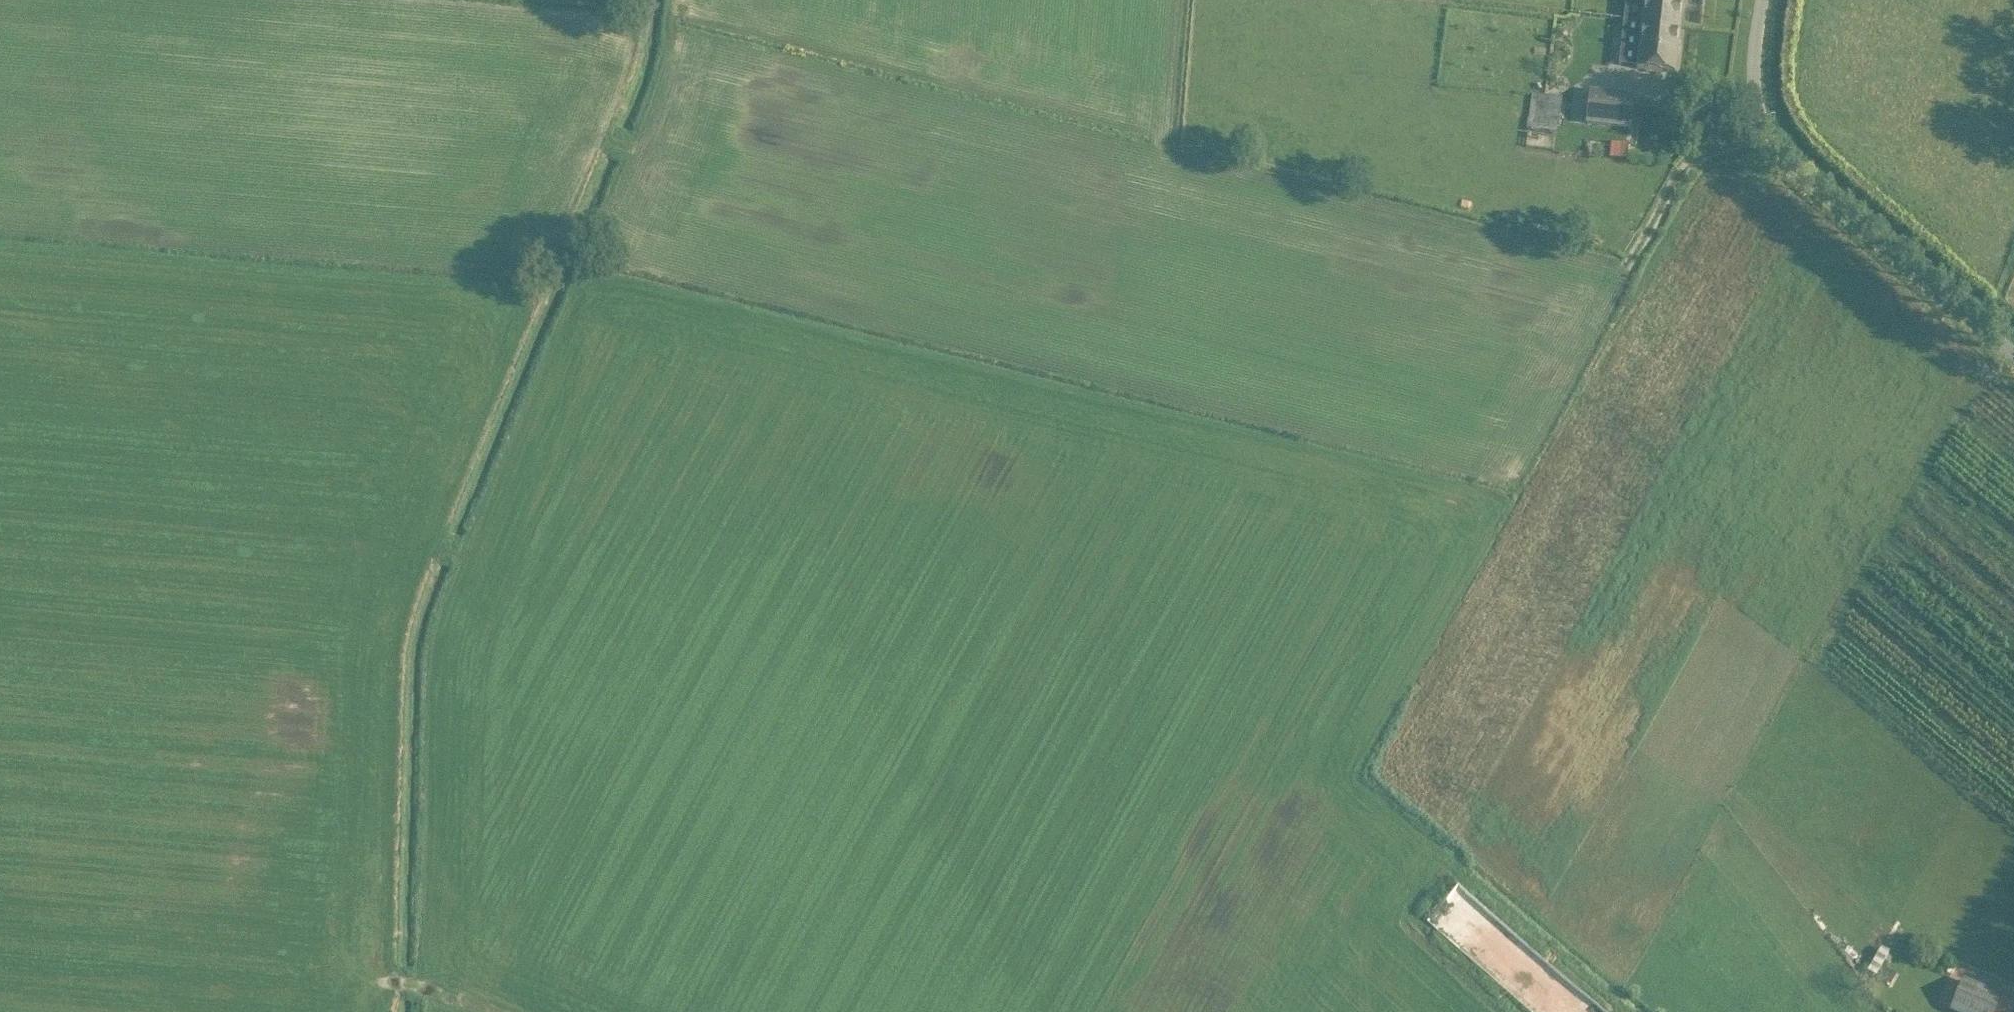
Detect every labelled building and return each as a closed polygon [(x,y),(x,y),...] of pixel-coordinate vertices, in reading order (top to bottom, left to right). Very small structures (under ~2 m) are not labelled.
[(1643,22),(1681,26),(1683,0),(1645,0),(1643,22)] [(1675,73),(1681,26),(1643,22),(1638,69),(1675,73)] [(1587,123),(1631,128),(1634,96),(1590,92),(1587,123)] [(1530,129),(1564,130),(1565,95),(1531,94),(1530,129)] [(1612,143),(1610,158),(1628,159),(1629,144),(1612,143)] [(1952,1011),(1954,1011),(1996,1011),(2002,998),(1965,982),(1952,1011)]
